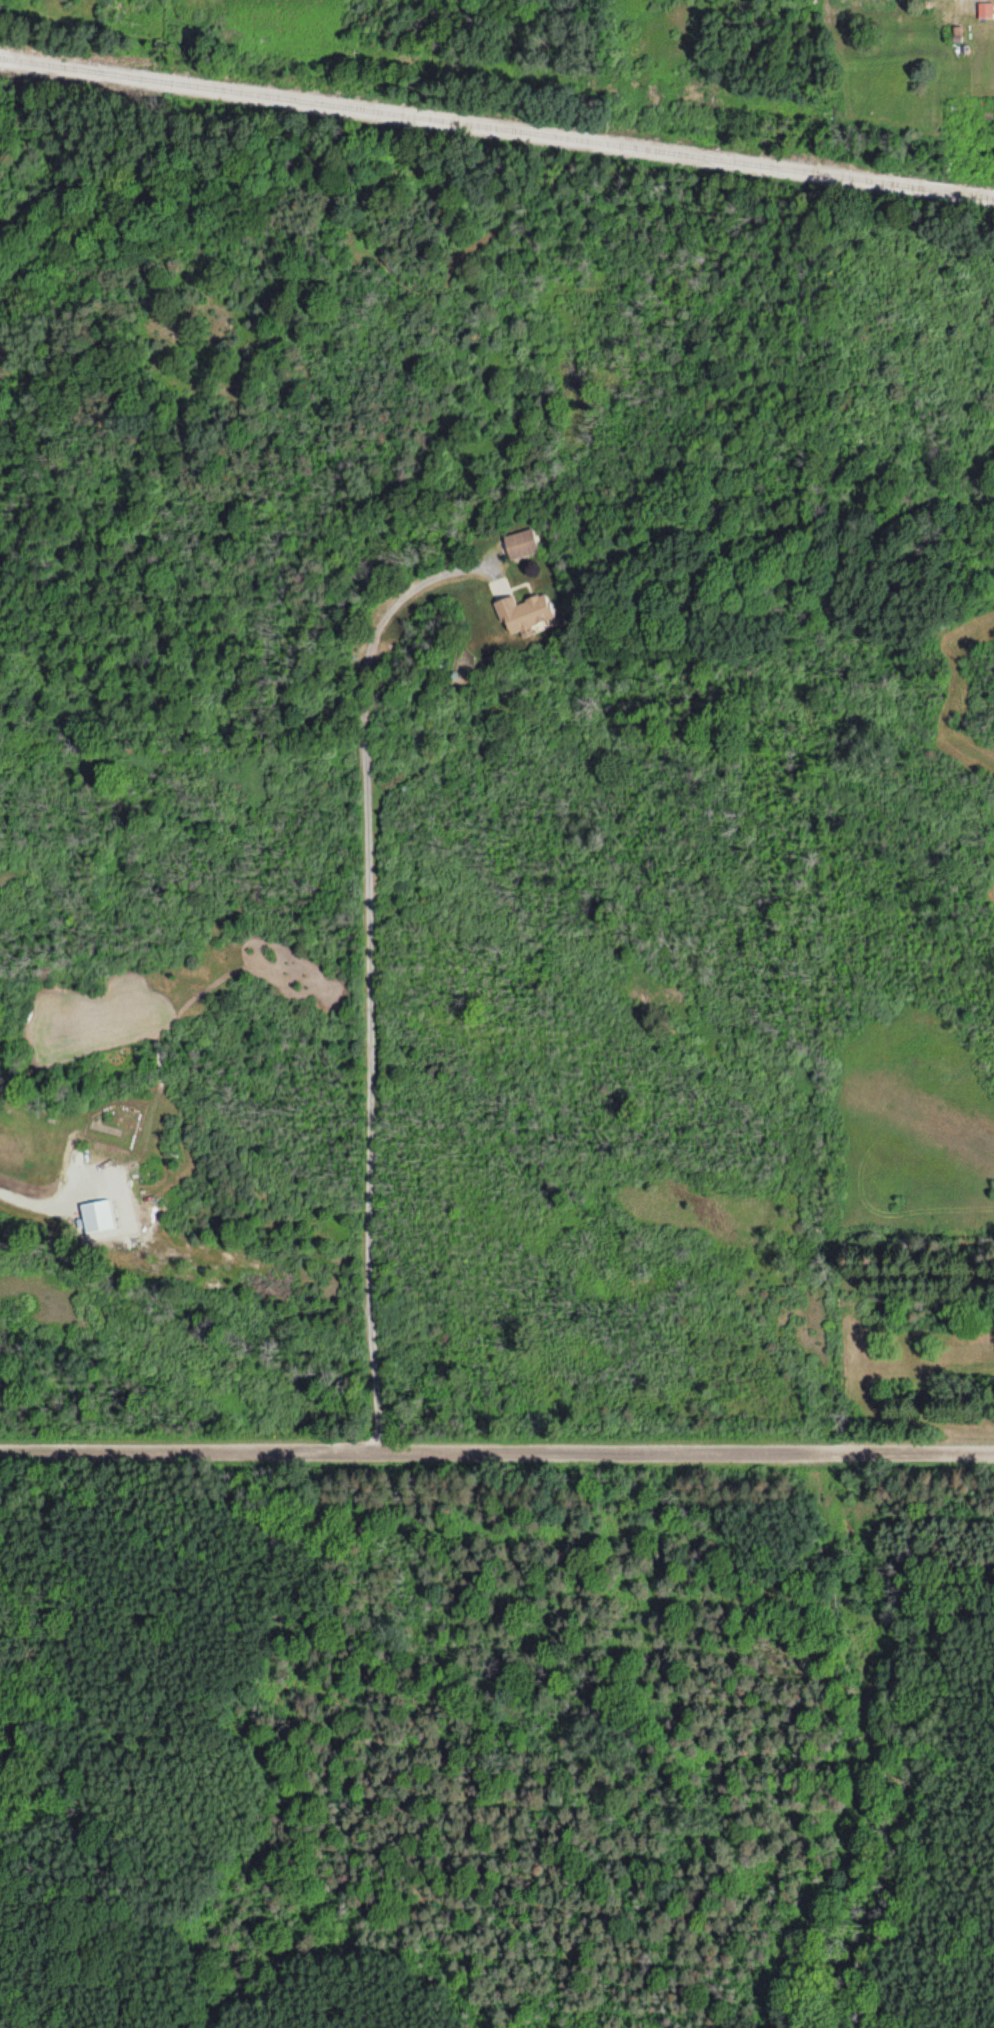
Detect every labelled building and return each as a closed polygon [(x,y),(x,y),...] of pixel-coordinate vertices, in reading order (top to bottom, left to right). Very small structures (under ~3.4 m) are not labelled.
[(993,2),(978,2),(978,17),(993,17),(993,2)] [(502,535),(508,559),(539,552),(533,528),(502,535)] [(512,594),(494,601),(506,634),(553,618),(544,593),(515,603),(512,594)]
